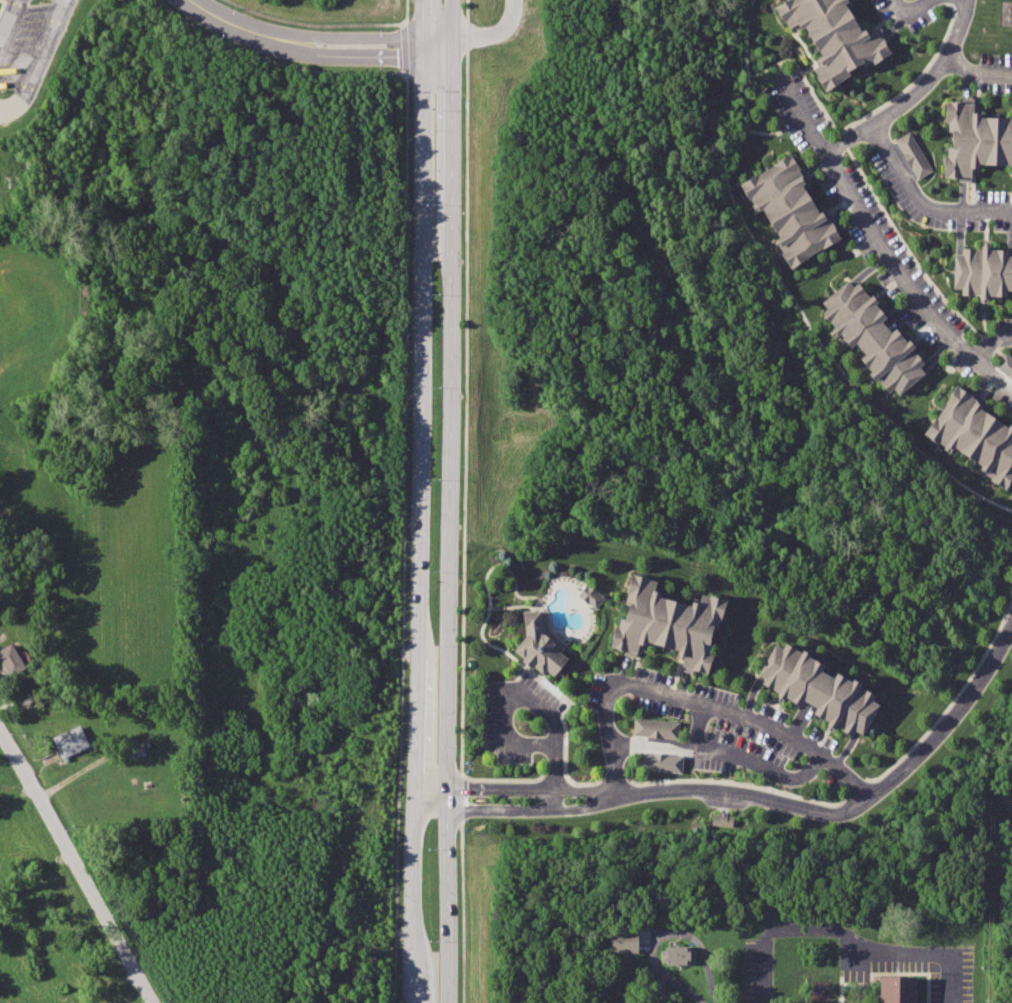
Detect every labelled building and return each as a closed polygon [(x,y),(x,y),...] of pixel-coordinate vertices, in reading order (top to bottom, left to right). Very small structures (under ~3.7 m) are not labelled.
[(778,6),(792,30),(806,22),(824,57),(815,64),(831,90),(893,51),(877,29),(869,36),(846,0),(788,0),(778,6)] [(947,174),(980,177),(980,167),(1011,168),(1011,118),(984,117),(984,104),(950,102),(947,174)] [(932,170),(909,131),(894,140),(917,179),(932,170)] [(792,156),(745,187),(796,269),(843,238),(792,156)] [(958,292),(1011,296),(1011,253),(959,250),(958,292)] [(850,280),(820,307),(901,397),(933,368),(850,280)] [(1005,352),(995,366),(1011,379),(1011,357),(1005,352)] [(930,432),(1011,486),(1011,425),(958,389),(930,432)] [(635,577),(612,651),(644,659),(647,646),(683,655),(680,666),(711,675),(734,605),(701,596),(697,608),(662,597),(666,586),(635,577)] [(577,594),(594,609),(604,597),(587,583),(577,594)] [(542,610),(524,611),(527,636),(516,652),(546,676),(548,672),(557,677),(568,664),(552,652),(557,642),(546,635),(542,610)] [(0,651),(0,658),(12,680),(29,670),(14,642),(0,651)] [(778,642),(759,680),(862,740),(886,703),(778,642)] [(676,740),(678,722),(634,717),(631,734),(676,740)] [(80,724),(53,735),(64,759),(92,746),(80,724)] [(681,772),(682,754),(642,752),(641,771),(681,772)] [(638,929),(610,929),(610,951),(638,951),(638,929)] [(694,950),(689,950),(689,946),(667,947),(666,953),(661,953),(661,962),(667,961),(667,964),(689,964),(689,961),(694,961),(694,950)] [(881,1002),(924,1002),(924,977),(882,978),(881,1002)]
